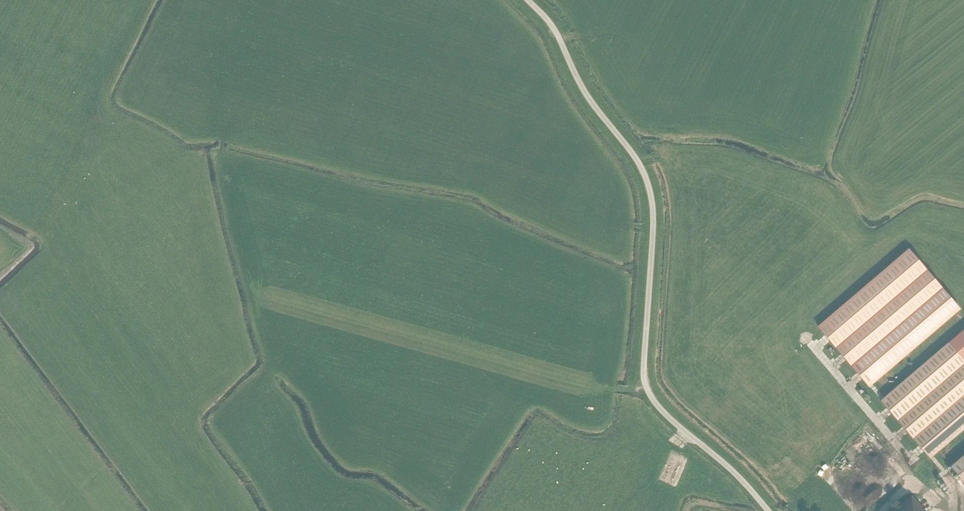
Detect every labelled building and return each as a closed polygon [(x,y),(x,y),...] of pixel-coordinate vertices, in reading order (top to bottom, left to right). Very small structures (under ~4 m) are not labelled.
[(941,287),(850,365),(869,388),(960,310),(941,287)] [(879,399),(930,459),(963,430),(963,326),(879,399)] [(963,483),(963,455),(950,467),(963,483)] [(911,494),(891,510),(926,510),(911,494)]
